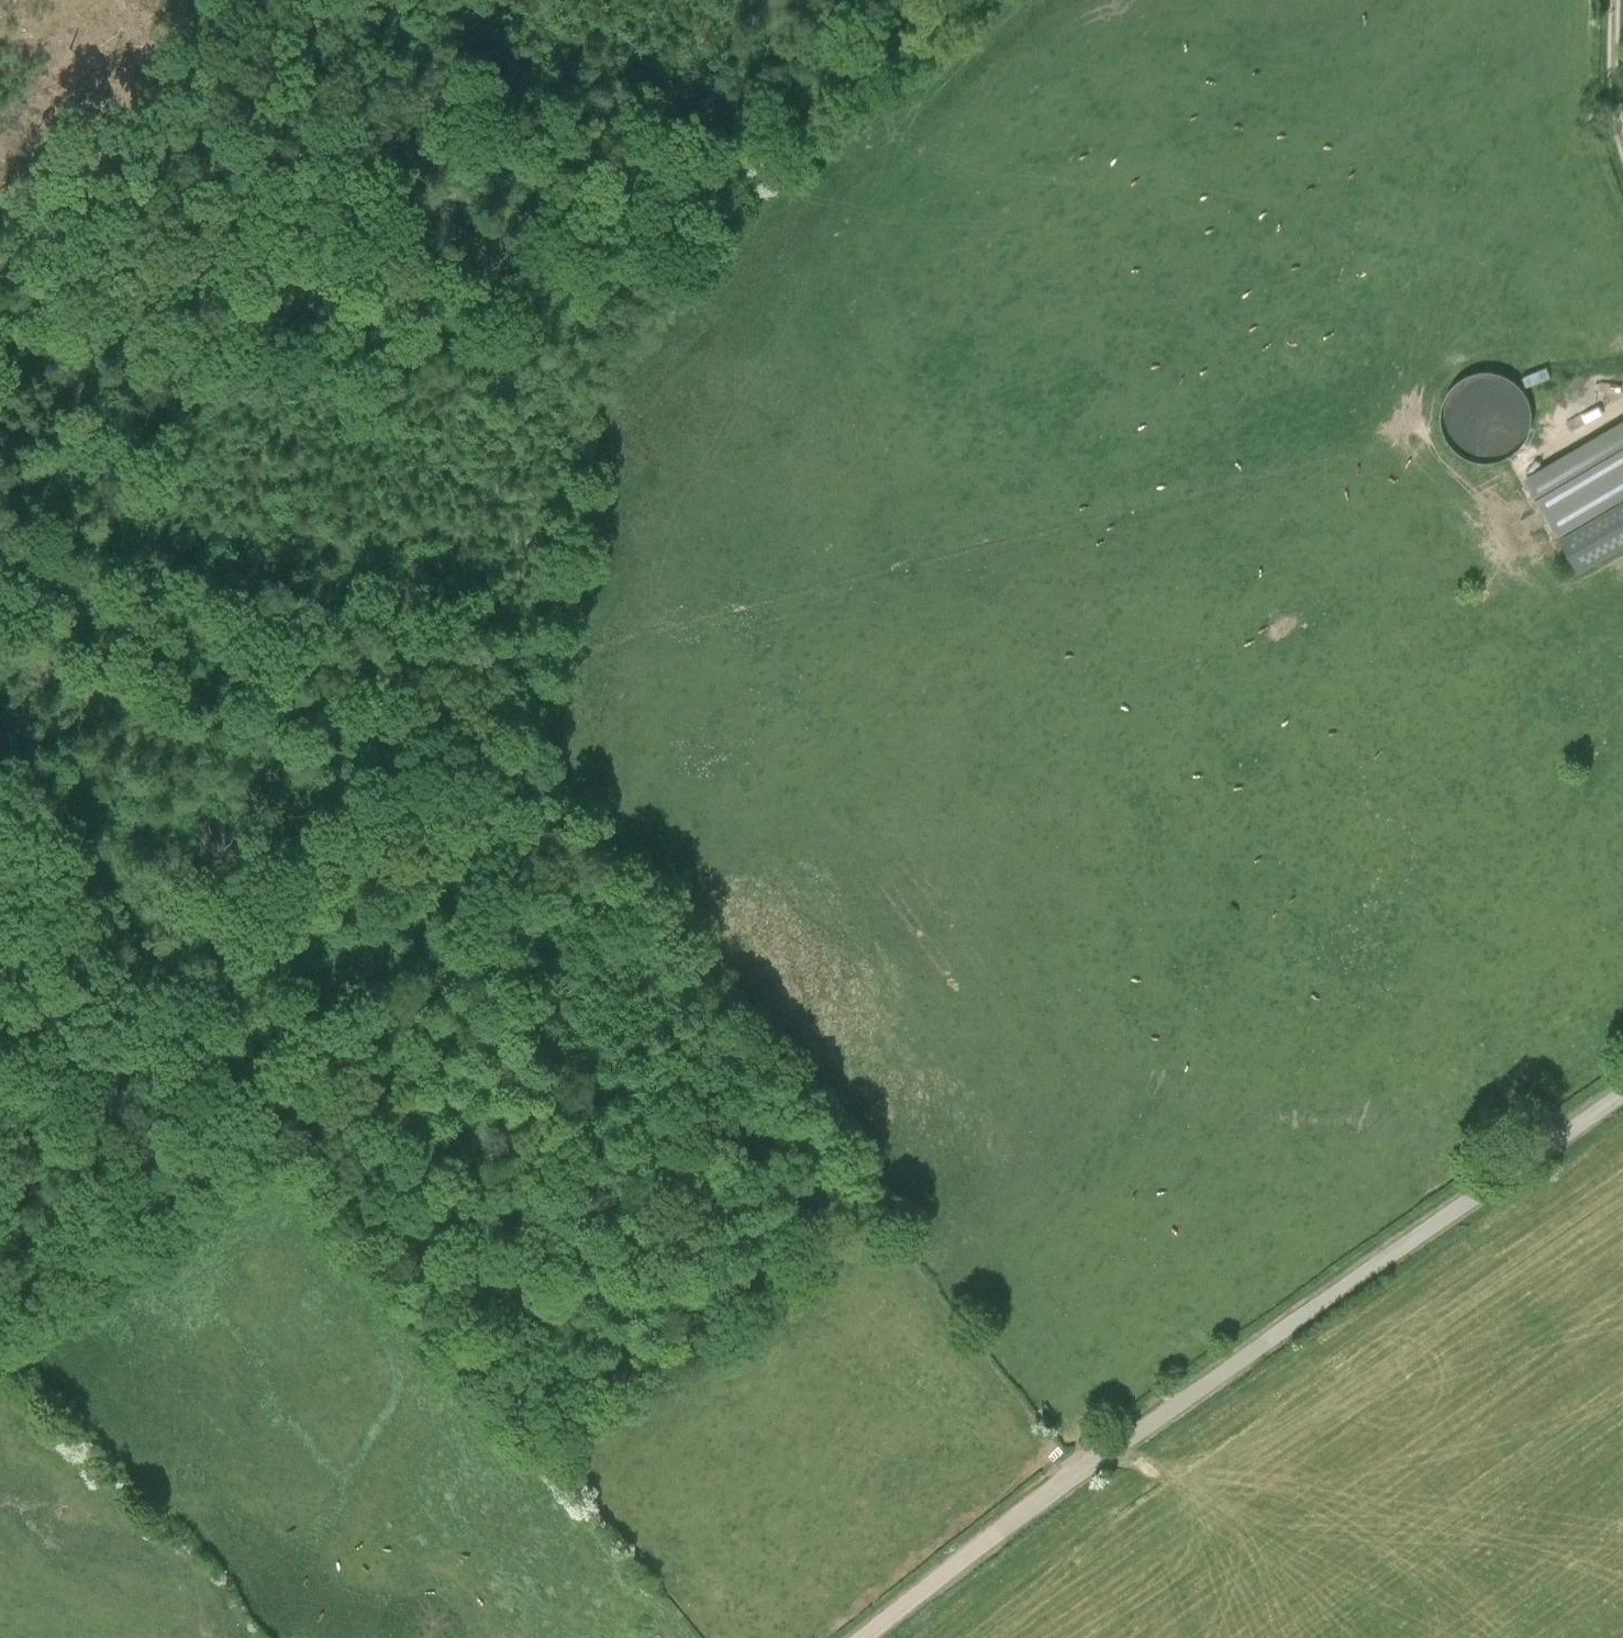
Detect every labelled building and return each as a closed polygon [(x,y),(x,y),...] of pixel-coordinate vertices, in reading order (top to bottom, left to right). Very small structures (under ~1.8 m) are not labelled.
[(1535,446),(1542,431),(1543,419),(1537,398),(1527,386),(1509,376),(1494,375),(1481,378),(1463,390),(1454,405),(1452,420),(1454,434),(1461,448),(1463,451),(1479,462),(1494,466),(1515,462),(1529,454),(1535,446)] [(1575,563),(1622,536),(1622,421),(1526,477),(1575,563)]
